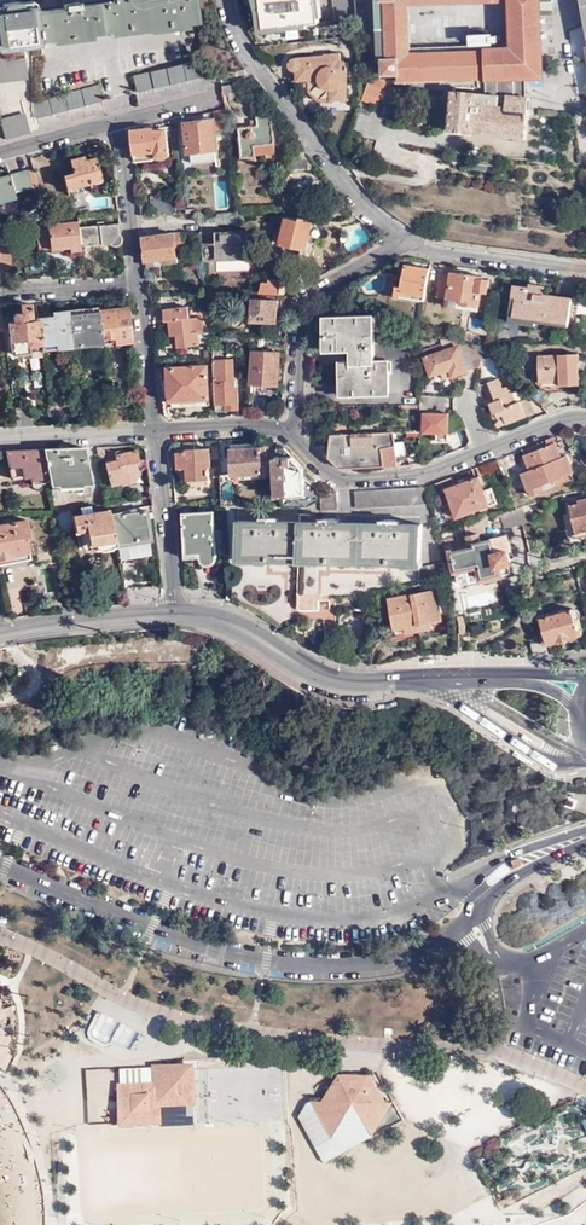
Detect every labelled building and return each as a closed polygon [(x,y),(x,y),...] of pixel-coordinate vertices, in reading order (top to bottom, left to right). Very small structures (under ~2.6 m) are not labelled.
[(34,4),(18,6),(18,0),(2,3),(3,8),(0,9),(0,46),(39,41),(35,10),(34,4)] [(35,10),(39,41),(74,36),(130,29),(130,27),(147,25),(147,27),(157,26),(157,27),(197,22),(194,0),(112,0),(112,1),(77,5),(76,0),(62,2),(62,6),(35,10)] [(316,0),(262,0),(263,5),(267,31),(318,24),(316,0)] [(357,17),(355,0),(333,0),(335,19),(357,17)] [(378,0),(367,0),(372,57),(380,57),(378,0)] [(380,57),(380,61),(384,61),(385,74),(398,74),(398,81),(485,78),(486,88),(502,89),(503,88),(525,88),(525,76),(541,76),(538,0),(378,0),(380,57)] [(324,55),(295,58),(297,80),(319,78),(320,82),(324,85),(328,87),(332,88),(333,98),(349,96),(347,65),(346,63),(344,61),(341,61),(340,52),(324,54),(324,55)] [(0,53),(0,83),(10,81),(7,62),(5,53),(0,53)] [(136,91),(203,75),(199,58),(132,73),(136,91)] [(7,62),(10,81),(29,77),(26,59),(7,62)] [(386,80),(372,75),(363,100),(377,105),(386,80)] [(239,91),(238,81),(221,84),(223,94),(239,91)] [(33,109),(35,117),(101,99),(97,83),(33,101),(33,109)] [(525,91),(502,89),(486,88),(486,94),(526,97),(525,91)] [(529,97),(526,97),(486,94),(454,92),(451,131),(526,137),(529,97)] [(184,122),(188,152),(191,151),(214,149),(218,148),(216,128),(228,127),(225,108),(213,110),(213,111),(213,118),(184,122)] [(269,111),(254,112),(255,122),(237,124),(239,153),(252,152),(252,150),(271,148),(270,139),(272,138),(269,111)] [(4,138),(30,131),(26,114),(1,120),(4,138)] [(153,126),(154,123),(131,128),(134,160),(142,159),(142,164),(155,162),(155,156),(158,157),(166,157),(169,154),(166,129),(171,129),(171,125),(153,126)] [(445,149),(364,136),(360,161),(442,174),(445,149)] [(191,151),(192,162),(215,159),(214,149),(191,151)] [(94,155),(70,161),(74,175),(63,178),(68,196),(92,190),(91,187),(101,184),(94,155)] [(308,170),(319,169),(310,158),(308,170)] [(0,180),(0,203),(15,199),(14,195),(32,191),(27,173),(0,180)] [(152,214),(176,213),(175,194),(152,196),(152,214)] [(311,218),(299,216),(298,219),(284,217),(278,243),(303,248),(302,255),(308,256),(313,234),(308,233),(311,218)] [(38,250),(79,246),(78,227),(77,223),(35,227),(38,250)] [(79,246),(120,243),(118,223),(78,227),(79,246)] [(217,254),(233,253),(244,253),(256,253),(255,229),(215,231),(215,241),(216,241),(217,254)] [(143,235),(147,265),(159,264),(160,275),(166,274),(165,263),(177,262),(175,247),(186,246),(185,239),(191,238),(191,231),(174,232),(143,235)] [(9,263),(6,235),(0,236),(0,264),(9,263)] [(207,260),(234,259),(233,253),(217,254),(216,241),(215,241),(206,242),(207,260)] [(424,298),(429,267),(405,264),(402,284),(397,284),(395,295),(402,296),(401,295),(424,298)] [(482,278),(482,275),(450,270),(450,274),(441,272),(438,295),(461,299),(461,302),(479,305),(481,291),(487,292),(488,279),(482,278)] [(259,292),(279,293),(279,283),(262,284),(259,292)] [(543,292),(545,284),(535,283),(535,286),(517,284),(512,313),(544,317),(568,321),(572,296),(543,292)] [(252,298),(252,310),(251,319),(279,320),(280,298),(274,298),(273,296),(266,296),(266,298),(252,298)] [(66,314),(70,346),(85,344),(86,351),(91,351),(90,347),(101,346),(97,310),(71,313),(69,300),(65,301),(66,314)] [(31,303),(21,303),(21,307),(16,307),(17,311),(15,311),(12,314),(13,320),(8,321),(11,352),(19,351),(20,357),(41,355),(41,353),(37,318),(33,318),(31,303)] [(178,345),(198,343),(197,332),(203,331),(202,315),(189,317),(187,306),(164,308),(165,318),(169,318),(170,334),(176,333),(178,345)] [(97,310),(101,346),(113,345),(113,348),(118,348),(117,340),(131,339),(127,307),(97,310)] [(37,318),(41,353),(53,352),(53,355),(57,355),(57,347),(70,346),(66,314),(37,317),(37,318)] [(340,393),(387,392),(387,360),(372,360),(371,315),(323,316),(324,348),(345,348),(346,360),(339,360),(340,393)] [(567,340),(569,326),(562,325),(560,339),(567,340)] [(457,348),(455,341),(441,337),(444,349),(424,355),(429,373),(446,369),(448,374),(465,370),(459,347),(457,348)] [(277,383),(279,351),(270,350),(270,347),(262,347),(262,350),(253,349),(250,390),(253,390),(254,382),(277,383)] [(532,395),(544,408),(553,402),(543,391),(565,390),(565,393),(577,392),(577,384),(578,384),(577,354),(537,355),(539,389),(532,395)] [(214,359),(215,409),(237,409),(236,389),(233,388),(232,359),(214,359)] [(209,387),(208,365),(168,366),(169,378),(166,379),(166,397),(170,397),(170,404),(209,402),(209,400),(213,400),(212,387),(209,387)] [(504,417),(506,422),(525,415),(534,411),(528,396),(516,400),(513,391),(509,392),(507,386),(502,387),(498,378),(488,382),(490,387),(486,388),(490,397),(483,399),(485,404),(487,403),(494,421),(494,420),(496,423),(501,421),(500,419),(504,417)] [(436,394),(419,394),(419,397),(418,410),(423,410),(423,406),(436,406),(436,394)] [(77,405),(79,422),(92,422),(90,404),(77,405)] [(118,404),(107,405),(109,421),(120,420),(118,404)] [(29,406),(12,408),(14,425),(31,425),(29,406)] [(448,440),(448,411),(424,411),(423,431),(435,431),(435,440),(448,440)] [(496,423),(497,426),(506,422),(504,417),(500,419),(501,421),(496,423)] [(397,464),(393,431),(329,432),(327,456),(340,467),(397,464)] [(561,457),(553,437),(546,439),(549,447),(526,456),(530,468),(522,471),(531,493),(544,488),(542,482),(574,470),(567,454),(561,457)] [(41,448),(47,480),(48,483),(56,483),(57,485),(79,485),(79,482),(89,482),(83,446),(41,448)] [(272,469),(273,466),(272,462),(270,460),(268,460),(262,460),(261,446),(230,446),(231,473),(262,472),(262,468),(266,471),(269,471),(272,469)] [(210,465),(208,447),(185,449),(185,451),(177,451),(178,468),(187,468),(188,486),(208,484),(207,465),(210,465)] [(41,448),(4,449),(9,477),(14,477),(14,480),(30,477),(32,483),(35,486),(38,486),(39,485),(41,481),(47,480),(41,448)] [(139,465),(135,450),(122,452),(120,451),(118,450),(116,450),(114,451),(114,453),(115,460),(105,461),(108,485),(119,483),(120,484),(130,482),(134,480),(136,477),(136,474),(135,466),(139,465)] [(303,496),(302,468),(292,455),(277,456),(277,484),(283,490),(288,491),(289,497),(303,496)] [(456,516),(483,505),(496,500),(490,485),(483,488),(477,475),(436,490),(442,505),(450,502),(456,516)] [(355,505),(430,501),(426,485),(353,491),(355,505)] [(337,507),(337,491),(330,492),(320,497),(321,508),(337,507)] [(579,501),(580,503),(571,505),(579,532),(585,530),(585,499),(579,501)] [(115,544),(118,559),(151,552),(143,510),(146,510),(145,504),(127,508),(127,511),(109,515),(115,544)] [(517,508),(521,522),(534,519),(531,504),(517,508)] [(502,527),(521,522),(517,508),(498,513),(502,527)] [(109,515),(108,509),(82,514),(81,510),(68,513),(69,517),(71,517),(74,532),(76,531),(79,548),(94,545),(95,548),(115,544),(109,515)] [(295,562),(296,522),(277,521),(277,517),(258,516),(258,519),(237,519),(235,560),(262,561),(295,562)] [(220,534),(220,517),(190,518),(191,540),(193,540),(193,557),(207,557),(207,562),(209,566),(212,568),(217,567),(220,565),(221,563),(221,546),(227,546),(227,534),(220,534)] [(29,558),(29,554),(33,554),(31,542),(26,542),(24,534),(28,534),(24,519),(10,521),(9,518),(0,519),(0,563),(29,558)] [(315,523),(296,522),(295,562),(326,563),(355,564),(357,524),(336,523),(336,519),(315,519),(315,523)] [(376,524),(357,524),(355,564),(387,565),(419,566),(420,526),(398,525),(398,522),(376,521),(376,524)] [(481,540),(479,531),(468,533),(468,538),(451,541),(458,579),(460,581),(482,576),(483,581),(500,578),(500,573),(511,571),(509,561),(511,560),(509,550),(511,549),(509,532),(491,536),(492,538),(481,540)] [(441,620),(436,588),(388,596),(393,627),(405,626),(406,631),(431,627),(431,621),(441,620)] [(329,599),(329,593),(297,592),(297,606),(298,608),(302,609),(319,609),(319,599),(329,599)] [(539,598),(532,599),(542,634),(544,641),(558,637),(559,639),(571,635),(571,633),(581,630),(579,617),(574,618),(572,608),(544,616),(539,598)] [(544,641),(542,634),(530,635),(534,653),(547,651),(544,641)] [(110,1042),(121,1022),(102,1012),(91,1033),(110,1042)] [(119,1083),(121,1120),(157,1119),(157,1102),(193,1100),(192,1063),(155,1065),(156,1082),(119,1083)] [(383,1101),(367,1073),(339,1073),(322,1099),(310,1099),(331,1136),(338,1124),(367,1124),(371,1133),(392,1101),(383,1101)] [(331,1136),(310,1099),(299,1117),(324,1161),(372,1134),(371,1133),(367,1124),(338,1124),(331,1136)]
